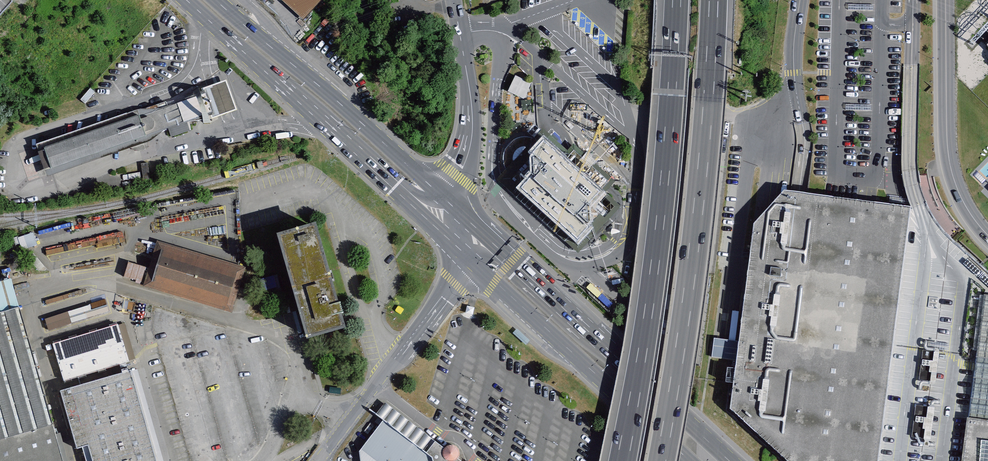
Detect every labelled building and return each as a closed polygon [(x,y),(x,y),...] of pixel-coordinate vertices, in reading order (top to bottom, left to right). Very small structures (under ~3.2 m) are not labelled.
[(322,0),(283,0),(303,19),(322,0)] [(525,99),(531,82),(514,76),(508,93),(525,99)] [(204,89),(206,95),(212,113),(214,118),(239,110),(229,81),(204,89)] [(189,121),(212,113),(206,95),(171,106),(169,101),(39,145),(48,171),(169,130),(172,138),(192,132),(189,121)] [(578,253),(621,206),(606,191),(615,181),(574,143),(564,154),(539,132),(533,138),(529,136),(524,136),(518,137),(513,139),(510,142),(507,145),(505,149),(503,154),(503,159),(504,164),(506,168),(496,179),(501,184),(578,253)] [(983,266),(934,217),(920,205),(893,202),(875,200),(825,195),(784,190),(753,229),(733,410),(786,460),(987,460),(987,271),(983,266)] [(279,235),(306,336),(338,327),(311,226),(279,235)] [(33,233),(19,237),(22,248),(36,243),(33,233)] [(122,281),(233,311),(246,265),(157,241),(150,268),(128,262),(122,281)] [(0,283),(0,460),(67,460),(15,279),(0,283)] [(107,301),(91,302),(91,314),(108,313),(107,301)] [(68,311),(44,319),(48,331),(72,323),(68,311)] [(126,323),(53,341),(62,380),(136,361),(126,323)] [(734,360),(737,342),(731,341),(728,359),(734,360)] [(724,382),(732,383),(733,368),(726,367),(724,382)] [(86,460),(154,460),(142,411),(147,409),(137,370),(60,388),(74,448),(82,446),(86,460)] [(397,411),(362,452),(363,460),(454,460),(450,449),(397,411)]
